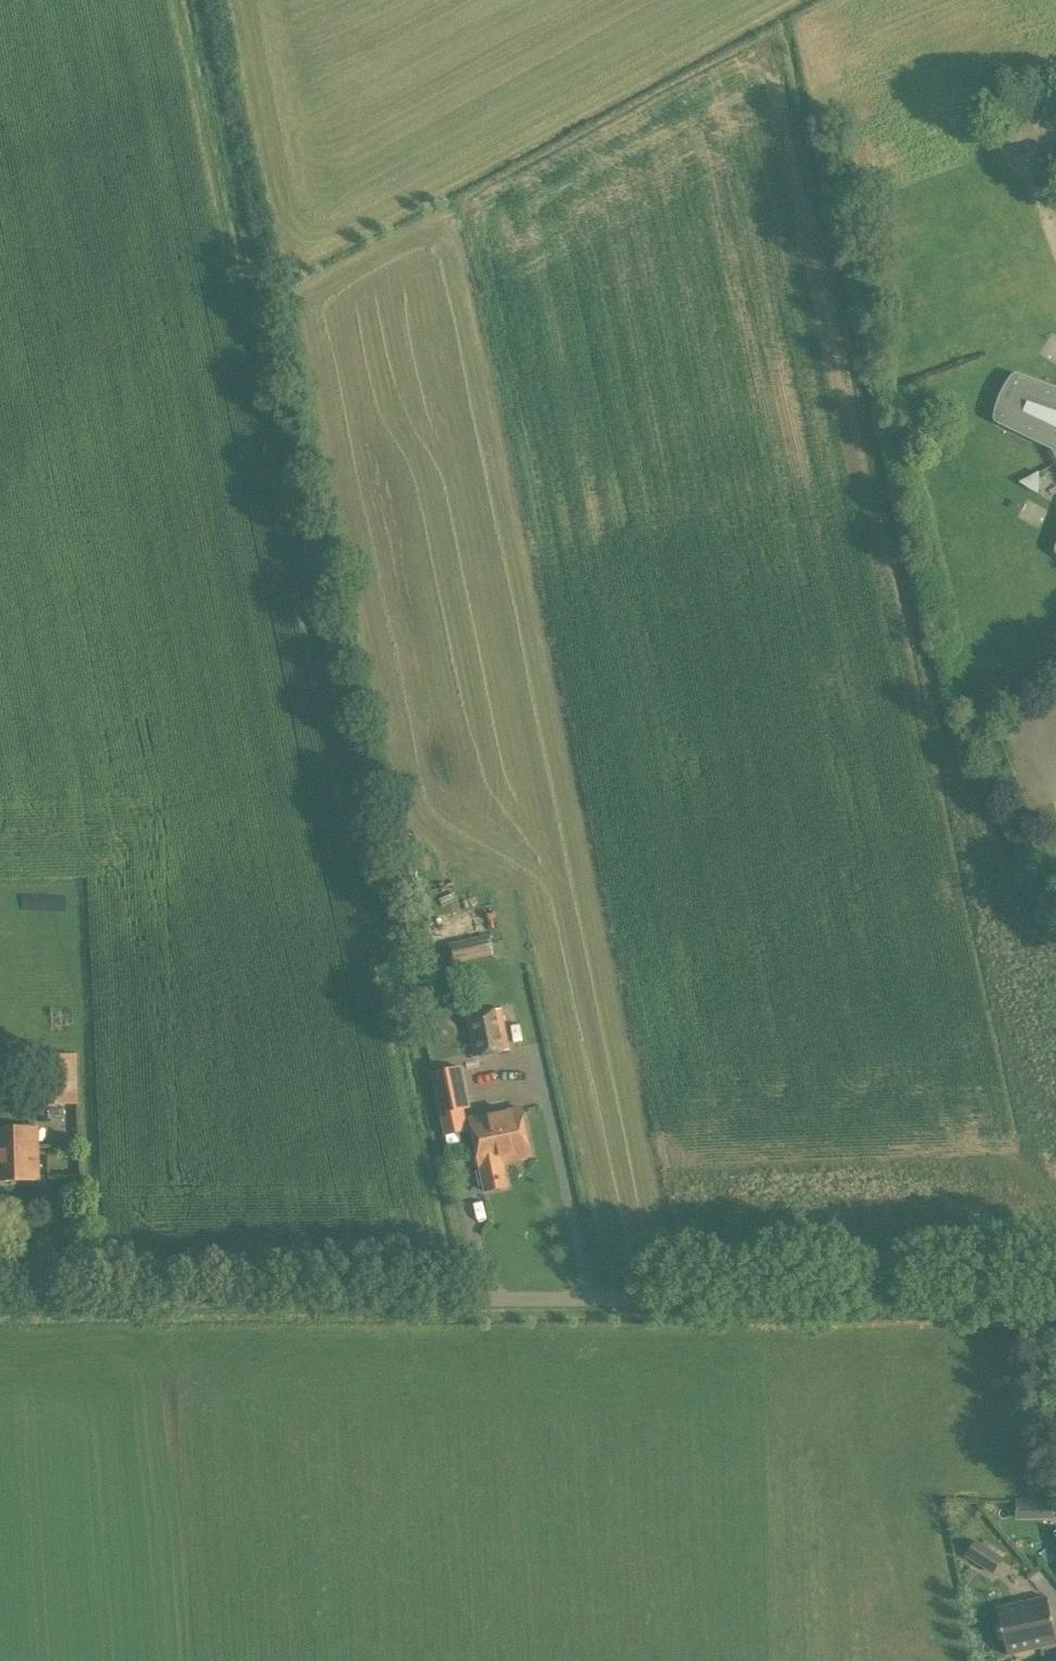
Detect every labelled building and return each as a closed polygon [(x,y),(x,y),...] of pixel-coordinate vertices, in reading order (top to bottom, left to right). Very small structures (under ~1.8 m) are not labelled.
[(1016,373),(1014,373),(1010,376),(1000,393),(1001,393),(1000,399),(1007,402),(997,423),(1051,449),(1055,458),(1055,388),(1016,373)] [(489,938),(489,935),(448,943),(449,947),(447,947),(450,960),(452,960),(452,963),(493,955),(492,951),(493,951),(490,938),(489,938)] [(495,1010),(495,1009),(471,1013),(471,1015),(465,1016),(473,1058),(479,1057),(479,1058),(504,1053),(504,1051),(509,1050),(502,1009),(495,1010)] [(43,1105),(76,1104),(75,1055),(42,1056),(43,1105)] [(443,1136),(468,1131),(464,1109),(470,1108),(462,1067),(431,1073),(443,1136)] [(489,1145),(528,1138),(522,1107),(469,1118),(474,1143),(488,1140),(489,1145)] [(36,1181),(35,1127),(0,1128),(0,1182),(36,1181)] [(488,1140),(474,1143),(484,1192),(508,1187),(503,1161),(532,1155),(528,1138),(489,1145),(488,1140)] [(1053,1499),(1035,1499),(1035,1520),(1054,1519),(1053,1499)] [(997,1555),(980,1541),(969,1554),(986,1568),(997,1555)] [(997,1607),(1008,1655),(1055,1644),(1055,1635),(1047,1596),(997,1607)]
